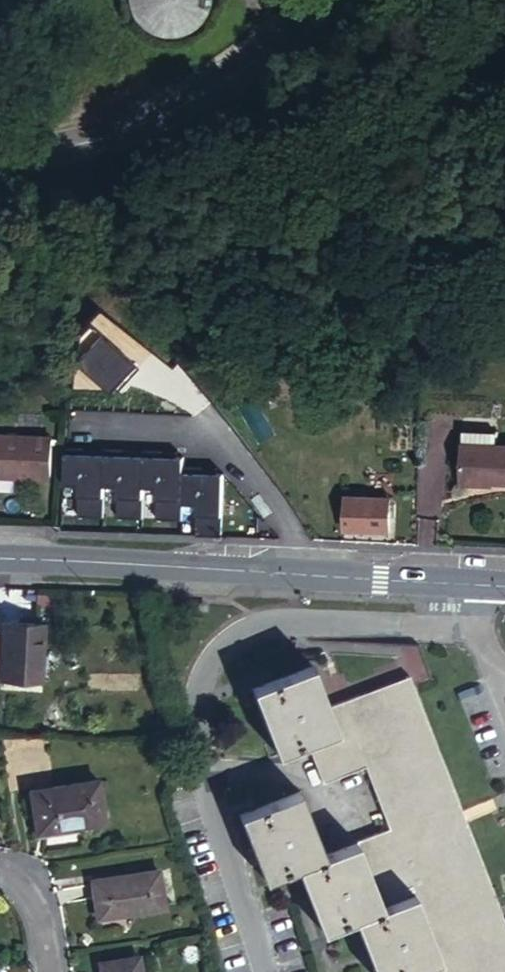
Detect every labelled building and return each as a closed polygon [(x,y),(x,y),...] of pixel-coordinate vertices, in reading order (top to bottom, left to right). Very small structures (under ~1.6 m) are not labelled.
[(129,4),(131,12),(135,24),(143,33),(150,38),(158,41),(167,43),(173,43),(185,42),(196,36),(204,28),(209,21),(213,9),(214,0),(129,0),(129,4)] [(141,429),(177,397),(131,346),(95,378),(141,429)] [(262,403),(257,396),(248,402),(253,409),(262,403)] [(47,481),(48,439),(0,437),(0,479),(47,481)] [(460,489),(504,491),(504,453),(497,452),(498,440),(461,440),(460,489)] [(74,510),(100,511),(101,479),(102,454),(81,453),(81,448),(64,447),(62,477),(76,477),(74,510)] [(113,512),(138,513),(139,481),(140,455),(119,454),(120,449),(102,449),(102,454),(101,479),(114,479),(113,512)] [(151,513),(176,514),(177,497),(178,467),(178,457),(172,456),(156,456),(156,451),(141,450),(140,455),(139,481),(152,481),(151,513)] [(178,467),(177,497),(191,498),(189,530),(215,531),(217,468),(211,468),(211,473),(195,472),(195,467),(178,467)] [(342,496),(340,529),(386,530),(387,497),(342,496)] [(30,682),(31,625),(1,625),(0,633),(0,680),(30,682)] [(31,625),(30,682),(38,681),(40,626),(31,625)] [(497,968),(460,876),(468,873),(394,685),(334,709),(316,664),(252,689),(277,753),(308,740),(326,784),(365,768),(391,832),(357,845),(358,847),(327,859),(302,795),(242,818),(266,881),(302,867),(326,929),(362,915),(384,971),(504,971),(504,964),(497,968)] [(504,964),(504,901),(416,676),(394,685),(468,873),(460,876),(497,968),(504,964)] [(151,733),(160,731),(158,720),(149,722),(151,733)] [(155,744),(169,745),(167,731),(160,731),(151,733),(152,744),(155,744)] [(169,755),(169,745),(155,744),(155,754),(169,755)] [(28,791),(30,810),(39,809),(42,831),(102,822),(96,782),(28,791)] [(39,809),(30,810),(34,832),(42,831),(39,809)] [(157,872),(92,881),(97,917),(162,908),(157,872)] [(105,961),(107,971),(145,971),(143,955),(105,961)]
